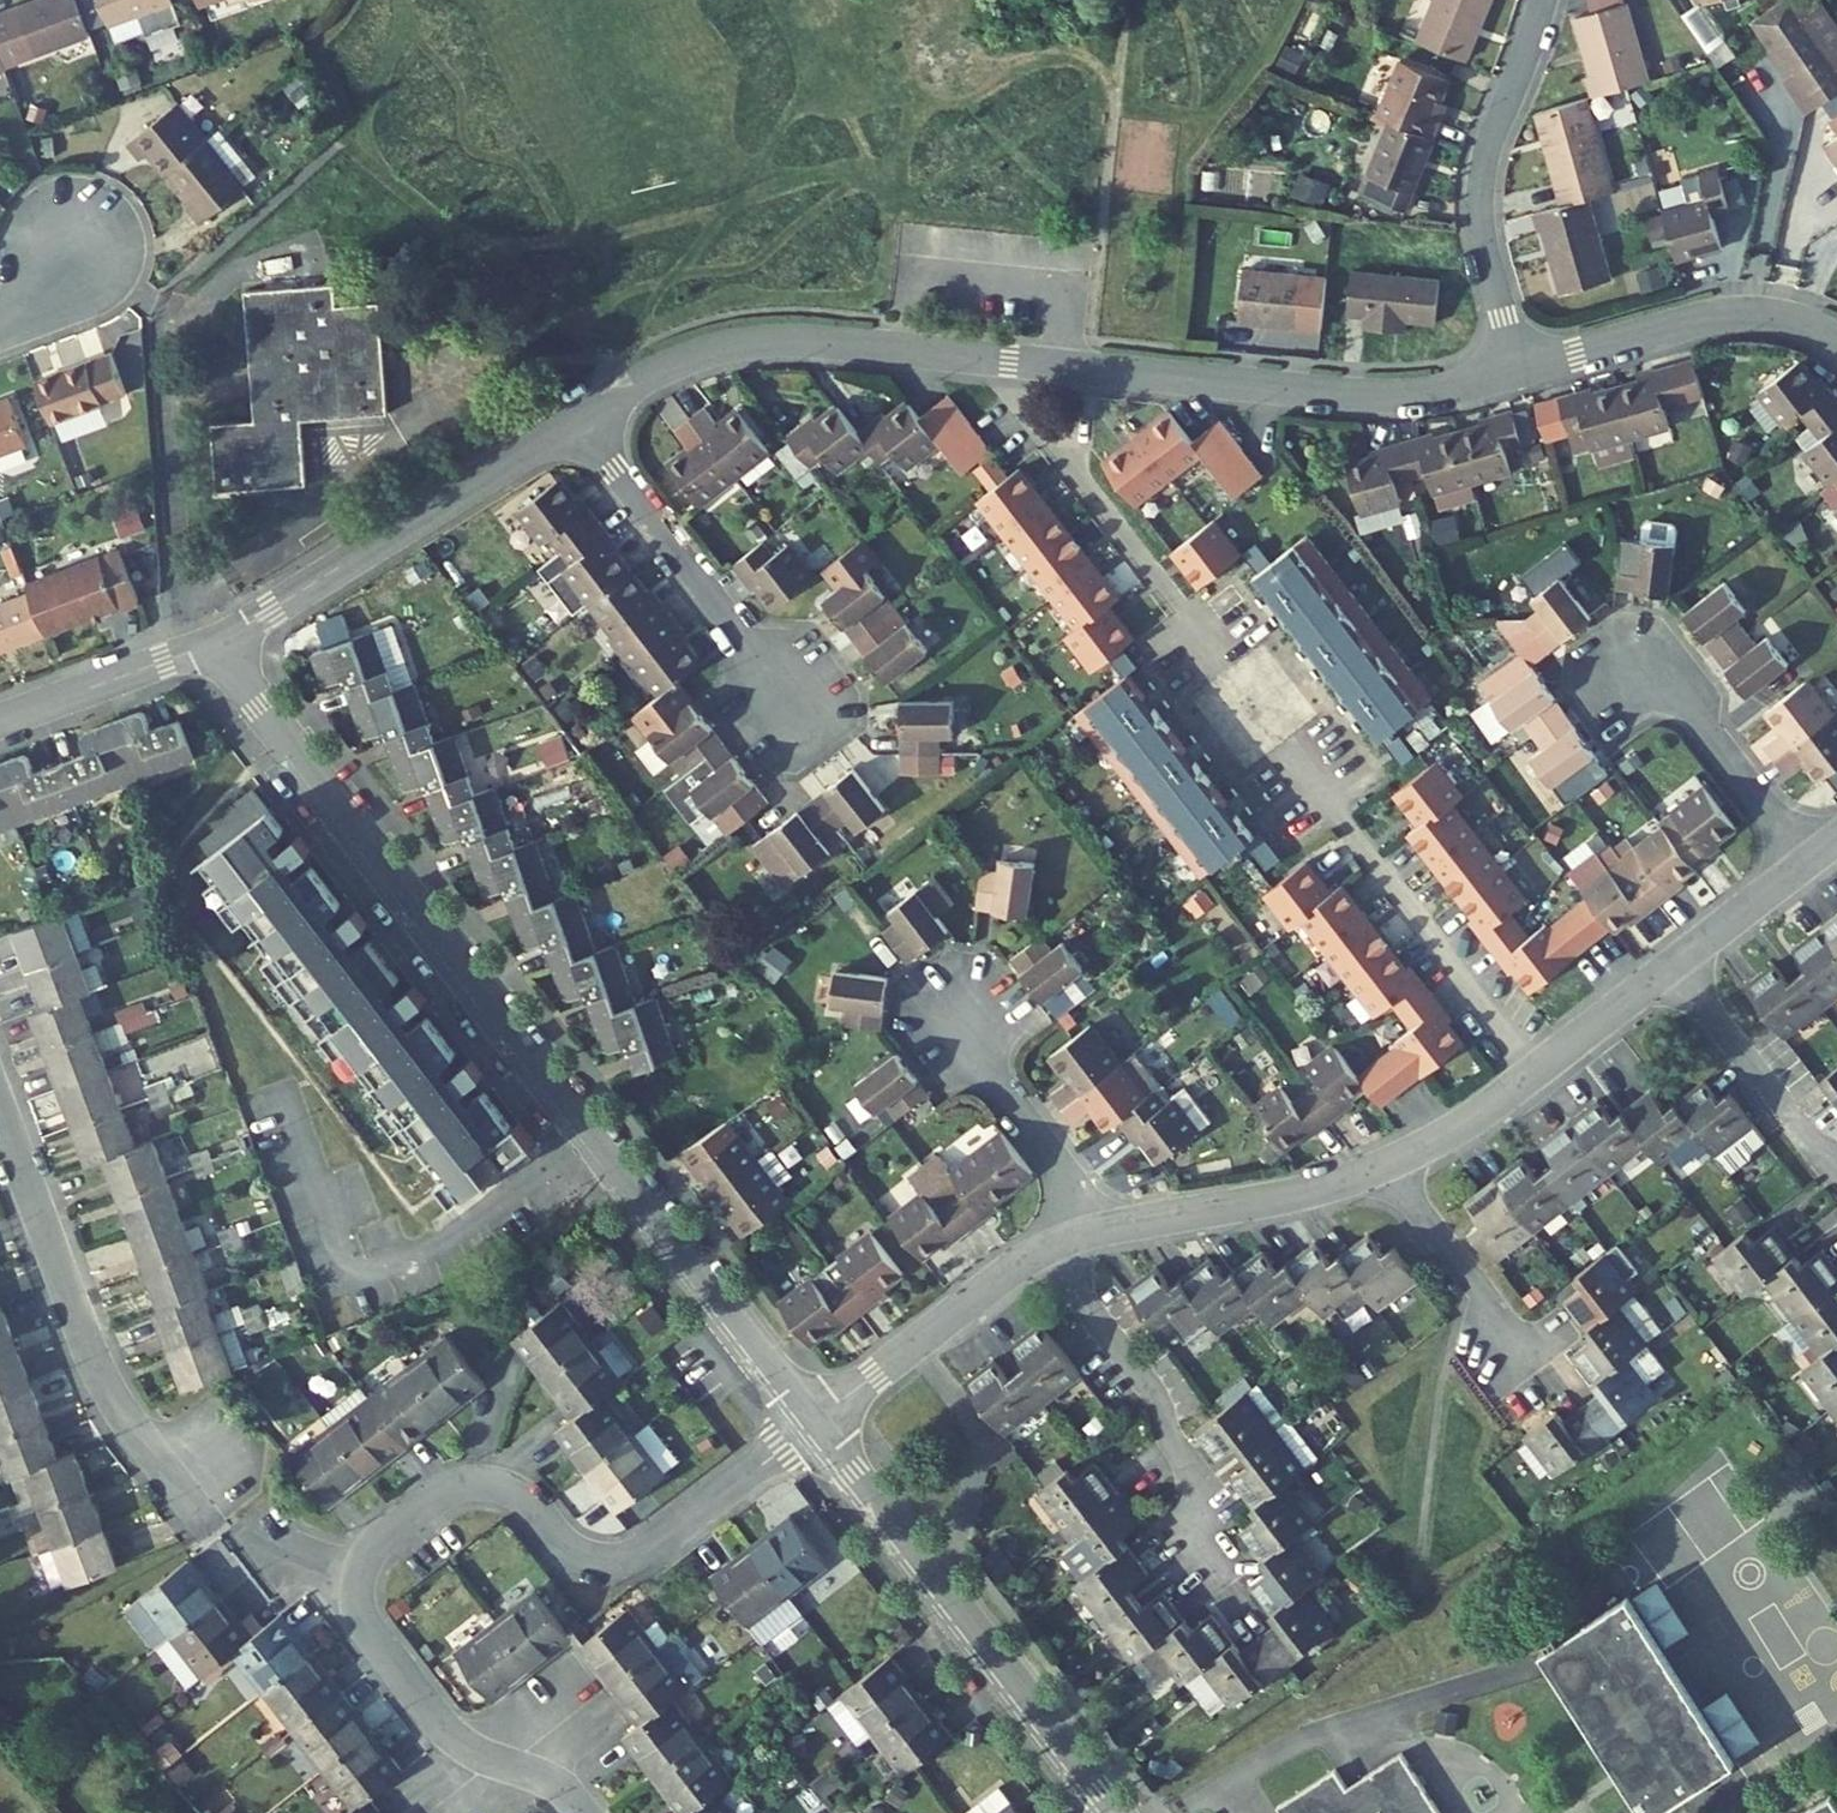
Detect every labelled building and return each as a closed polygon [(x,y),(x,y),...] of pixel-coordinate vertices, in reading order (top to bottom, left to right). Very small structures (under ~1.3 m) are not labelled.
[(5,64),(90,33),(78,0),(32,0),(0,12),(0,50),(5,64)] [(110,26),(111,25),(117,42),(145,32),(147,37),(182,24),(174,0),(100,0),(110,26)] [(1418,41),(1464,60),(1490,0),(1435,0),(1418,41)] [(1592,13),(1626,3),(1625,0),(1588,0),(1592,13)] [(1751,21),(1790,76),(1785,79),(1808,114),(1836,94),(1836,29),(1817,0),(1782,0),(1751,21)] [(1588,77),(1594,96),(1648,81),(1643,62),(1626,3),(1592,13),(1576,17),(1593,76),(1588,77)] [(1736,55),(1725,39),(1708,51),(1718,67),(1736,55)] [(1682,58),(1665,62),(1667,70),(1684,67),(1682,58)] [(1378,115),(1391,120),(1433,137),(1440,120),(1434,118),(1440,103),(1450,80),(1401,60),(1378,115)] [(142,82),(138,70),(118,75),(122,87),(142,82)] [(302,75),(286,87),(297,101),(313,89),(302,75)] [(1562,205),(1588,198),(1612,191),(1586,99),(1537,112),(1562,205)] [(206,140),(207,139),(178,103),(136,138),(130,142),(143,158),(148,153),(165,173),(168,171),(206,140)] [(1434,118),(1440,120),(1446,106),(1440,103),(1434,118)] [(32,105),(28,117),(44,122),(47,110),(32,105)] [(1433,137),(1391,120),(1361,192),(1378,199),(1396,206),(1404,210),(1434,138),(1433,137)] [(207,139),(206,140),(243,187),(257,176),(220,130),(207,139)] [(53,136),(44,136),(45,156),(54,156),(53,136)] [(1826,145),(1836,160),(1836,137),(1826,145)] [(243,187),(206,140),(168,171),(193,202),(189,206),(202,222),(244,189),(243,187)] [(1758,160),(1735,166),(1737,174),(1756,169),(1758,160)] [(1663,210),(1676,260),(1721,248),(1712,214),(1729,209),(1725,194),(1718,170),(1682,180),(1688,203),(1663,210)] [(1329,191),(1297,178),(1291,194),(1322,207),(1329,191)] [(1562,205),(1534,213),(1539,231),(1542,231),(1560,294),(1612,279),(1594,216),(1588,198),(1562,205)] [(1393,213),(1396,206),(1378,199),(1376,206),(1393,213)] [(1661,214),(1644,218),(1652,247),(1668,242),(1661,214)] [(1317,220),(1307,226),(1315,241),(1325,235),(1317,220)] [(1659,267),(1638,273),(1642,291),(1664,286),(1659,267)] [(1327,279),(1245,271),(1240,320),(1322,328),(1327,279)] [(1439,280),(1352,272),(1348,314),(1365,315),(1364,328),(1390,330),(1391,318),(1403,319),(1435,322),(1439,280)] [(255,421),(213,424),(217,490),(305,484),(301,419),(387,413),(379,303),(337,306),(336,286),(246,292),(255,421)] [(1403,332),(1403,319),(1391,318),(1390,330),(1403,332)] [(126,394),(111,353),(36,381),(51,422),(126,394)] [(1617,389),(1630,436),(1669,425),(1664,407),(1704,395),(1696,366),(1694,359),(1653,370),(1655,377),(1641,381),(1617,389)] [(1795,416),(1799,413),(1810,427),(1836,407),(1836,401),(1829,391),(1823,395),(1814,383),(1798,361),(1759,392),(1783,425),(1785,424),(1795,416)] [(1641,381),(1655,377),(1653,370),(1639,375),(1641,381)] [(1820,379),(1814,383),(1823,395),(1829,391),(1820,379)] [(1630,436),(1617,389),(1592,395),(1577,399),(1576,392),(1536,404),(1546,441),(1569,435),(1574,451),(1593,446),(1630,436)] [(1592,395),(1590,389),(1576,392),(1577,399),(1592,395)] [(935,406),(956,433),(970,422),(949,395),(935,406)] [(26,443),(10,398),(0,402),(0,452),(26,443)] [(907,466),(939,442),(920,417),(909,403),(889,418),(878,427),(873,421),(859,432),(869,445),(882,462),(896,452),(907,466)] [(956,433),(935,406),(920,417),(939,442),(941,444),(956,433)] [(769,450),(738,411),(719,426),(705,407),(690,419),(735,477),(769,450)] [(837,470),(869,445),(859,432),(839,407),(819,422),(807,431),(803,425),(788,436),(812,466),(826,456),(837,470)] [(1829,485),(1834,481),(1836,479),(1836,407),(1810,427),(1821,441),(1806,453),(1829,485)] [(1512,412),(1496,416),(1497,423),(1483,427),(1459,434),(1473,481),(1511,470),(1510,469),(1507,453),(1506,452),(1523,448),(1512,412)] [(885,413),(873,421),(878,427),(889,418),(885,413)] [(1170,413),(1106,463),(1136,502),(1201,453),(1193,443),(1170,413)] [(814,416),(803,425),(807,431),(819,422),(814,416)] [(1496,416),(1481,420),(1483,427),(1497,423),(1496,416)] [(1795,416),(1785,424),(1789,429),(1800,422),(1795,416)] [(735,477),(690,419),(675,430),(689,448),(670,463),(700,504),(735,477)] [(1222,421),(1193,443),(1201,453),(1236,498),(1264,476),(1222,421)] [(952,458),(981,436),(970,422),(956,433),(941,444),(952,458)] [(1434,492),(1471,481),(1473,481),(1459,434),(1434,441),(1420,445),(1418,438),(1402,443),(1404,450),(1412,479),(1429,474),(1434,492)] [(1432,434),(1418,438),(1420,445),(1434,441),(1432,434)] [(981,460),(990,452),(992,450),(981,436),(952,458),(963,473),(981,460)] [(1630,436),(1593,446),(1599,467),(1636,457),(1630,436)] [(1746,464),(1752,449),(1733,442),(1728,457),(1746,464)] [(1404,450),(1402,443),(1384,448),(1386,455),(1371,459),(1348,465),(1361,512),(1400,501),(1395,483),(1412,479),(1404,450)] [(1541,443),(1530,446),(1533,457),(1544,454),(1541,443)] [(1386,455),(1384,448),(1369,452),(1371,459),(1386,455)] [(769,450),(735,477),(743,487),(777,461),(769,450)] [(984,463),(994,456),(990,452),(981,460),(984,463)] [(1513,452),(1507,453),(1510,469),(1518,468),(1513,452)] [(992,491),(1010,477),(994,456),(984,463),(976,469),(992,491)] [(811,469),(797,479),(804,488),(817,478),(811,469)] [(95,471),(76,477),(79,488),(104,480),(101,470),(95,472),(95,471)] [(1005,533),(1044,503),(1020,470),(1010,477),(992,491),(980,500),(1005,533)] [(1755,496),(1766,488),(1757,475),(1745,483),(1755,496)] [(1724,487),(1714,480),(1708,489),(1719,495),(1724,487)] [(543,544),(554,557),(601,522),(590,508),(584,513),(575,501),(560,481),(519,512),(543,544)] [(1471,481),(1434,492),(1439,508),(1475,497),(1471,481)] [(0,489),(0,504),(9,501),(5,488),(0,489)] [(584,513),(590,508),(581,496),(575,501),(584,513)] [(122,534),(146,526),(138,501),(114,509),(122,534)] [(1009,538),(1026,561),(1029,565),(1069,535),(1044,503),(1005,533),(1009,538)] [(1417,516),(1408,518),(1413,535),(1421,533),(1417,516)] [(601,522),(554,557),(539,570),(574,615),(590,604),(630,572),(615,552),(606,541),(612,536),(601,522)] [(1634,552),(1622,551),(1617,589),(1669,595),(1677,530),(1671,525),(1649,522),(1642,526),(1641,540),(1640,553),(1634,552)] [(1807,538),(1802,522),(1783,528),(1788,544),(1807,538)] [(756,523),(747,529),(754,539),(762,534),(756,523)] [(1216,523),(1175,553),(1199,585),(1240,556),(1216,523)] [(1053,597),(1093,566),(1069,535),(1029,565),(1053,597)] [(606,541),(615,552),(620,548),(612,536),(606,541)] [(1009,538),(997,547),(1014,570),(1026,561),(1009,538)] [(1307,538),(1256,577),(1381,737),(1397,724),(1408,715),(1431,698),(1307,538)] [(825,600),(856,641),(885,618),(897,608),(866,569),(878,560),(863,540),(825,569),(840,588),(825,600)] [(814,577),(788,545),(774,556),(763,543),(734,565),(745,579),(750,575),(759,586),(776,607),(814,577)] [(13,545),(6,548),(15,575),(23,572),(13,545)] [(27,584),(31,592),(46,633),(120,606),(121,609),(139,603),(120,550),(27,584)] [(975,560),(966,567),(971,573),(980,566),(975,560)] [(1078,629),(1107,606),(1117,598),(1093,566),(1053,597),(1078,629)] [(646,592),(630,572),(590,604),(614,636),(609,640),(619,654),(671,614),(660,600),(655,604),(646,592)] [(750,575),(745,579),(753,590),(759,586),(750,575)] [(1826,584),(1836,599),(1836,576),(1826,584)] [(1541,609),(1527,620),(1550,651),(1592,619),(1568,589),(1560,578),(1533,598),(1541,609)] [(1725,583),(1684,614),(1715,654),(1746,631),(1736,618),(1746,610),(1725,583)] [(660,600),(651,588),(646,592),(655,604),(660,600)] [(0,603),(0,650),(46,633),(31,592),(0,603)] [(504,615),(496,604),(478,617),(486,628),(504,615)] [(1078,629),(1067,637),(1092,670),(1133,640),(1107,606),(1078,629)] [(636,664),(660,695),(677,683),(701,664),(686,644),(677,633),(683,628),(671,614),(619,654),(630,668),(636,664)] [(885,618),(856,641),(888,682),(928,651),(907,624),(897,633),(885,618)] [(1531,665),(1550,651),(1527,620),(1497,620),(1521,654),(1522,653),(1531,665)] [(692,640),(683,628),(677,633),(686,644),(692,640)] [(373,631),(314,651),(323,678),(326,681),(329,681),(344,676),(354,703),(393,690),(391,684),(373,631)] [(1756,645),(1746,631),(1715,654),(1747,696),(1788,665),(1767,637),(1756,645)] [(1455,634),(1442,644),(1450,654),(1463,645),(1455,634)] [(1523,721),(1533,735),(1565,712),(1531,665),(1522,653),(1521,654),(1479,683),(1512,728),(1523,721)] [(535,656),(524,664),(536,682),(548,673),(535,656)] [(1015,667),(1005,672),(1012,686),(1022,681),(1015,667)] [(391,684),(393,690),(414,683),(411,677),(391,684)] [(1128,677),(1077,716),(1199,876),(1250,837),(1128,677)] [(551,681),(541,688),(548,699),(558,693),(551,681)] [(1805,681),(1766,711),(1781,732),(1763,746),(1774,760),(1792,746),(1832,716),(1805,681)] [(393,690),(354,703),(363,731),(366,733),(370,734),(385,729),(394,756),(434,743),(414,683),(393,690)] [(677,683),(660,695),(636,714),(637,715),(616,731),(621,738),(642,722),(655,738),(673,762),(683,774),(694,766),(724,743),(677,683)] [(568,698),(558,705),(569,720),(579,713),(568,698)] [(953,701),(902,701),(902,754),(940,754),(940,735),(953,735),(953,701)] [(476,705),(464,709),(469,724),(480,721),(476,705)] [(1544,749),(1575,727),(1565,712),(1533,735),(1544,749)] [(141,713),(114,722),(135,781),(193,759),(179,720),(152,730),(146,715),(144,713),(141,713)] [(1429,742),(1408,715),(1397,724),(1418,750),(1429,742)] [(1832,716),(1792,746),(1774,760),(1786,774),(1804,760),(1819,780),(1836,767),(1836,723),(1832,716)] [(76,803),(88,798),(135,781),(114,722),(85,732),(83,736),(89,753),(62,764),(76,803)] [(1544,749),(1532,757),(1552,785),(1595,755),(1575,727),(1544,749)] [(434,743),(394,756),(404,782),(406,786),(409,786),(425,781),(435,809),(474,795),(454,736),(434,743)] [(673,762),(655,738),(640,749),(658,772),(673,762)] [(215,739),(208,752),(214,755),(222,742),(215,739)] [(695,789),(729,834),(769,803),(735,758),(724,743),(694,766),(706,781),(695,789)] [(940,754),(902,754),(902,774),(940,774),(940,754)] [(1636,754),(1622,764),(1628,772),(1642,762),(1636,754)] [(62,764),(35,773),(29,758),(26,756),(23,756),(0,764),(0,775),(18,825),(76,803),(62,764)] [(1474,762),(1463,769),(1471,780),(1482,772),(1474,762)] [(1462,795),(1437,763),(1397,794),(1421,826),(1450,804),(1462,795)] [(694,766),(683,774),(695,789),(706,781),(694,766)] [(854,769),(813,801),(836,830),(851,819),(860,829),(885,809),(854,769)] [(0,775),(0,831),(18,825),(0,775)] [(474,795),(435,809),(444,834),(445,837),(448,839),(466,833),(476,861),(515,848),(495,788),(474,795)] [(1658,823),(1662,828),(1693,869),(1707,858),(1703,852),(1715,842),(1734,828),(1704,788),(1658,823)] [(1588,796),(1584,806),(1594,810),(1598,801),(1588,796)] [(76,803),(80,813),(92,809),(88,798),(76,803)] [(813,801),(753,846),(783,886),(829,851),(821,841),(836,830),(813,801)] [(513,1128),(505,1135),(520,1153),(534,1143),(273,803),(265,808),(269,813),(270,812),(285,832),(266,846),(279,863),(294,883),(313,868),(327,886),(342,905),(323,920),(336,938),(351,956),(370,941),(384,960),(419,1005),(406,1014),(392,996),(385,1001),(395,1013),(409,1032),(428,1017),(442,1036),(456,1054),(437,1069),(451,1087),(465,1105),(485,1091),(499,1109),(513,1128)] [(1474,835),(1450,804),(1421,826),(1411,834),(1435,865),(1474,835)] [(1574,807),(1562,816),(1570,826),(1582,817),(1574,807)] [(208,887),(223,907),(279,863),(266,846),(285,832),(270,812),(269,813),(214,854),(227,872),(215,882),(208,887)] [(1635,849),(1622,858),(1653,899),(1658,905),(1672,895),(1667,888),(1679,879),(1693,869),(1662,828),(1635,849)] [(936,829),(927,835),(937,850),(947,844),(936,829)] [(821,841),(829,851),(844,841),(836,830),(821,841)] [(1498,867),(1474,835),(1435,865),(1459,896),(1498,867)] [(1622,858),(1635,849),(1627,839),(1614,848),(1622,858)] [(515,848),(476,861),(484,886),(486,890),(489,891),(506,886),(516,914),(555,901),(535,841),(515,848)] [(1720,849),(1715,842),(1703,852),(1707,858),(1720,849)] [(215,882),(227,872),(214,854),(201,864),(215,882)] [(1581,890),(1587,897),(1610,928),(1612,930),(1627,919),(1639,910),(1644,915),(1658,905),(1653,899),(1622,858),(1581,890)] [(979,870),(975,908),(1026,914),(1033,863),(1000,859),(999,873),(979,870)] [(1267,894),(1273,889),(1249,859),(1243,864),(1267,894)] [(294,883),(279,863),(223,907),(238,926),(245,921),(257,911),(271,929),(327,886),(313,868),(294,883)] [(53,880),(48,864),(37,868),(42,884),(53,880)] [(1302,918),(1331,895),(1306,864),(1273,889),(1267,894),(1292,928),(1302,918)] [(1524,899),(1498,867),(1459,896),(1475,917),(1484,928),(1478,934),(1489,948),(1521,924),(1510,910),(1524,899)] [(955,902),(935,877),(890,912),(898,922),(883,933),(895,949),(907,963),(948,931),(937,916),(955,902)] [(1667,888),(1672,895),(1684,885),(1679,879),(1667,888)] [(342,905),(327,886),(271,929),(285,947),(273,957),(265,963),(280,982),(336,938),(323,920),(342,905)] [(1326,949),(1365,919),(1341,887),(1331,895),(1302,918),(1326,949)] [(1204,891),(1186,906),(1194,916),(1213,901),(1204,891)] [(555,901),(516,914),(525,940),(527,943),(530,944),(547,939),(556,967),(596,953),(575,893),(555,901)] [(1587,897),(1573,908),(1597,939),(1610,928),(1587,897)] [(1573,908),(1560,918),(1583,949),(1597,939),(1573,908)] [(774,910),(766,917),(772,925),(781,918),(774,910)] [(1631,925),(1644,915),(1639,910),(1627,919),(1631,925)] [(273,957),(285,947),(271,929),(257,911),(245,921),(273,957)] [(16,931),(31,970),(77,952),(62,914),(16,931)] [(863,914),(851,923),(868,945),(880,936),(863,914)] [(1821,926),(1836,948),(1836,914),(1821,926)] [(1484,928),(1475,917),(1469,922),(1478,934),(1484,928)] [(1560,918),(1546,928),(1570,959),(1583,949),(1560,918)] [(1351,981),(1390,951),(1365,919),(1326,949),(1351,981)] [(1521,924),(1489,948),(1500,962),(1506,957),(1531,938),(1521,924)] [(1798,976),(1821,1006),(1836,994),(1836,948),(1821,926),(1793,948),(1807,969),(1798,976)] [(1531,938),(1506,957),(1515,969),(1530,990),(1570,959),(1546,928),(1531,938)] [(744,931),(734,939),(746,954),(756,947),(744,931)] [(121,935),(105,941),(109,952),(125,946),(121,935)] [(1040,935),(1010,959),(1042,1000),(1083,968),(1063,943),(1052,951),(1040,935)] [(351,956),(336,938),(280,982),(295,1001),(302,995),(314,985),(328,1003),(384,960),(370,941),(351,956)] [(154,954),(165,950),(161,939),(151,943),(154,954)] [(596,953),(556,967),(566,993),(568,996),(574,996),(587,992),(597,1019),(636,1006),(616,946),(596,953)] [(778,958),(765,951),(757,969),(770,975),(778,958)] [(1401,1016),(1432,992),(1420,978),(1415,982),(1405,971),(1390,951),(1351,981),(1376,1013),(1390,1003),(1401,1016)] [(77,952),(31,970),(45,1007),(78,994),(90,990),(77,952)] [(1515,969),(1506,957),(1500,962),(1509,974),(1515,969)] [(419,1005),(384,960),(328,1003),(343,1023),(331,1033),(323,1038),(338,1057),(395,1013),(385,1001),(392,996),(406,1014),(419,1005)] [(1745,985),(1783,1035),(1821,1006),(1798,976),(1788,983),(1773,964),(1745,985)] [(1262,965),(1247,977),(1256,987),(1270,975),(1262,965)] [(1411,966),(1405,971),(1415,982),(1420,978),(1411,966)] [(887,979),(836,972),(832,1003),(845,1005),(843,1024),(880,1029),(887,979)] [(184,982),(172,987),(176,997),(188,993),(184,982)] [(331,1033),(343,1023),(328,1003),(314,985),(302,995),(331,1033)] [(1223,986),(1211,995),(1218,1003),(1222,1001),(1229,995),(1223,986)] [(100,987),(90,990),(78,994),(87,1018),(109,1009),(100,987)] [(1413,1032),(1357,1075),(1365,1085),(1382,1106),(1462,1043),(1446,1023),(1438,1012),(1443,1007),(1432,992),(1401,1016),(1413,1032)] [(32,1012),(46,1049),(92,1032),(87,1018),(78,994),(45,1007),(32,1012)] [(1243,1013),(1229,995),(1222,1001),(1235,1019),(1243,1013)] [(636,1006),(597,1019),(606,1045),(608,1048),(612,1049),(628,1043),(637,1071),(677,1058),(656,999),(636,1006)] [(134,1004),(118,1010),(122,1021),(138,1015),(134,1004)] [(1438,1012),(1446,1023),(1452,1019),(1443,1007),(1438,1012)] [(138,1015),(122,1021),(126,1033),(156,1022),(152,1011),(138,1015)] [(395,1013),(338,1057),(352,1076),(359,1070),(372,1061),(386,1079),(442,1036),(428,1017),(409,1032),(395,1013)] [(1119,1063),(1089,1025),(1050,1056),(1069,1080),(1050,1094),(1061,1108),(1119,1063)] [(1249,1025),(1235,1035),(1243,1046),(1257,1036),(1249,1025)] [(46,1049),(60,1087),(106,1070),(92,1032),(46,1049)] [(456,1054),(442,1036),(386,1079),(400,1097),(387,1107),(380,1112),(395,1131),(451,1087),(437,1069),(456,1054)] [(1319,1082),(1306,1092),(1329,1122),(1344,1111),(1339,1105),(1351,1096),(1365,1085),(1357,1075),(1335,1046),(1308,1067),(1319,1082)] [(880,1067),(894,1056),(890,1051),(876,1062),(880,1067)] [(928,1094),(897,1054),(894,1056),(880,1067),(867,1076),(857,1084),(877,1111),(887,1103),(898,1117),(928,1094)] [(387,1107),(400,1097),(386,1079),(372,1061),(359,1070),(387,1107)] [(1119,1063),(1061,1108),(1072,1122),(1091,1108),(1106,1127),(1117,1119),(1145,1098),(1119,1063)] [(1836,1096),(1836,1069),(1820,1082),(1833,1099),(1836,1096)] [(60,1087),(75,1125),(120,1108),(106,1070),(60,1087)] [(172,1076),(162,1080),(166,1091),(173,1088),(176,1087),(172,1076)] [(145,1086),(150,1097),(166,1091),(162,1080),(145,1086)] [(1703,1080),(1676,1103),(1708,1146),(1729,1172),(1749,1158),(1749,1151),(1765,1141),(1728,1093),(1718,1101),(1703,1080)] [(191,1082),(176,1087),(173,1088),(177,1099),(195,1093),(191,1082)] [(1167,1103),(1172,1099),(1179,1094),(1169,1082),(1157,1090),(1167,1103)] [(465,1105),(451,1087),(395,1131),(409,1150),(416,1144),(428,1135),(442,1153),(499,1109),(485,1091),(465,1105)] [(1306,1092),(1293,1102),(1282,1087),(1254,1109),(1285,1148),(1299,1137),(1310,1127),(1316,1133),(1329,1122),(1306,1092)] [(1156,1089),(1145,1098),(1117,1119),(1128,1134),(1133,1130),(1158,1161),(1197,1131),(1172,1099),(1167,1103),(1157,1090),(1156,1089)] [(1682,1165),(1708,1146),(1676,1103),(1666,1110),(1652,1090),(1622,1112),(1645,1143),(1660,1162),(1673,1153),(1682,1165)] [(166,1091),(150,1097),(154,1108),(170,1102),(166,1091)] [(1355,1102),(1351,1096),(1339,1105),(1344,1111),(1355,1102)] [(782,1098),(773,1104),(781,1116),(790,1109),(782,1098)] [(1598,1099),(1569,1122),(1584,1141),(1608,1172),(1645,1143),(1622,1112),(1613,1119),(1598,1099)] [(172,1108),(170,1102),(154,1108),(156,1114),(172,1108)] [(88,1164),(106,1157),(135,1146),(120,1108),(75,1125),(88,1164)] [(513,1128),(499,1109),(442,1153),(457,1172),(444,1181),(437,1187),(452,1206),(509,1162),(494,1143),(500,1138),(505,1135),(513,1128)] [(1570,1201),(1608,1172),(1584,1141),(1569,1122),(1541,1143),(1556,1163),(1546,1170),(1570,1201)] [(1304,1142),(1316,1133),(1310,1127),(1299,1137),(1304,1142)] [(758,1161),(737,1134),(721,1145),(711,1132),(679,1154),(692,1170),(698,1166),(707,1177),(718,1192),(758,1161)] [(1032,1171),(1002,1132),(951,1171),(939,1155),(924,1166),(972,1228),(987,1217),(981,1211),(993,1201),(1032,1171)] [(249,1134),(207,1150),(211,1161),(239,1150),(253,1145),(249,1134)] [(444,1181),(457,1172),(442,1153),(428,1135),(416,1144),(444,1181)] [(515,1157),(500,1138),(494,1143),(509,1162),(515,1157)] [(106,1157),(121,1195),(166,1178),(151,1140),(135,1146),(106,1157)] [(257,1157),(253,1145),(239,1150),(243,1162),(257,1157)] [(828,1147),(818,1154),(828,1167),(838,1160),(828,1147)] [(191,1156),(195,1167),(211,1161),(207,1150),(191,1156)] [(1522,1157),(1494,1179),(1508,1199),(1532,1230),(1570,1201),(1546,1170),(1537,1177),(1522,1157)] [(211,1161),(195,1167),(199,1178),(215,1172),(211,1161)] [(789,1201),(758,1161),(718,1192),(729,1206),(738,1218),(732,1222),(743,1237),(789,1201)] [(698,1166),(692,1170),(701,1182),(707,1177),(698,1166)] [(972,1228),(924,1166),(910,1177),(922,1193),(891,1217),(921,1257),(941,1242),(953,1232),(958,1239),(972,1228)] [(844,1168),(832,1177),(841,1188),(852,1179),(844,1168)] [(135,1233),(180,1217),(166,1178),(121,1195),(135,1233)] [(1469,1229),(1493,1259),(1532,1230),(1508,1199),(1494,1179),(1466,1201),(1480,1220),(1469,1229)] [(1776,1186),(1759,1196),(1765,1205),(1782,1194),(1776,1186)] [(998,1208),(993,1201),(981,1211),(987,1217),(998,1208)] [(1754,1214),(1746,1203),(1731,1214),(1738,1225),(1754,1214)] [(738,1218),(729,1206),(724,1211),(732,1222),(738,1218)] [(135,1233),(149,1270),(194,1254),(180,1217),(135,1233)] [(251,1220),(236,1225),(240,1236),(255,1230),(251,1220)] [(219,1232),(223,1242),(240,1236),(236,1225),(219,1232)] [(1765,1280),(1795,1257),(1774,1228),(1754,1243),(1746,1233),(1716,1256),(1745,1295),(1765,1280)] [(953,1232),(941,1242),(946,1248),(958,1239),(953,1232)] [(861,1314),(875,1302),(870,1296),(883,1287),(902,1272),(872,1233),(826,1269),(861,1314)] [(1378,1306),(1416,1278),(1394,1247),(1384,1254),(1370,1234),(1341,1255),(1355,1275),(1364,1287),(1371,1297),(1378,1306)] [(240,1236),(223,1242),(227,1253),(243,1247),(240,1236)] [(1355,1275),(1341,1255),(1331,1262),(1316,1243),(1287,1263),(1310,1294),(1325,1315),(1337,1307),(1364,1287),(1355,1275)] [(1564,1301),(1585,1329),(1616,1306),(1632,1294),(1636,1290),(1627,1280),(1638,1271),(1617,1244),(1575,1275),(1583,1286),(1564,1301)] [(1585,1247),(1573,1257),(1580,1266),(1593,1256),(1585,1247)] [(149,1270),(163,1308),(203,1293),(208,1292),(201,1272),(212,1267),(206,1249),(194,1254),(149,1270)] [(1271,1323),(1310,1294),(1287,1263),(1277,1270),(1263,1251),(1234,1272),(1248,1292),(1256,1303),(1271,1323)] [(1765,1280),(1793,1318),(1836,1285),(1836,1270),(1822,1251),(1802,1266),(1795,1257),(1765,1280)] [(1248,1292),(1234,1272),(1224,1279),(1210,1259),(1181,1280),(1212,1322),(1219,1332),(1256,1303),(1248,1292)] [(296,1260),(281,1265),(292,1295),(307,1289),(296,1260)] [(552,1265),(543,1272),(554,1286),(563,1278),(552,1265)] [(1212,1322),(1181,1280),(1171,1288),(1156,1268),(1127,1290),(1164,1340),(1177,1331),(1185,1341),(1212,1322)] [(826,1269),(780,1304),(810,1343),(831,1327),(842,1319),(847,1325),(861,1314),(826,1269)] [(1538,1285),(1527,1293),(1533,1300),(1543,1292),(1538,1285)] [(1793,1318),(1823,1354),(1836,1344),(1836,1285),(1793,1318)] [(887,1293),(883,1287),(870,1296),(875,1302),(887,1293)] [(1364,1287),(1337,1307),(1344,1317),(1371,1297),(1364,1287)] [(218,1332),(203,1293),(163,1308),(157,1310),(171,1349),(218,1332)] [(1645,1343),(1661,1331),(1632,1294),(1616,1306),(1645,1343)] [(513,1340),(525,1356),(529,1353),(548,1377),(589,1345),(577,1329),(582,1326),(563,1302),(513,1340)] [(242,1310),(246,1321),(263,1315),(259,1304),(242,1310)] [(1573,1354),(1595,1382),(1626,1358),(1645,1343),(1616,1306),(1585,1329),(1592,1339),(1573,1354)] [(15,1344),(1,1307),(0,1307),(0,1350),(15,1344)] [(282,1308),(267,1313),(271,1324),(286,1319),(282,1308)] [(646,1308),(641,1317),(655,1325),(659,1316),(646,1308)] [(263,1315),(246,1321),(251,1332),(267,1326),(263,1315)] [(835,1334),(847,1325),(842,1319),(831,1327),(835,1334)] [(1042,1403),(1080,1373),(1041,1323),(1013,1346),(1027,1365),(1018,1372),(1042,1403)] [(577,1329),(589,1345),(594,1341),(582,1326),(577,1329)] [(218,1332),(171,1349),(186,1387),(232,1370),(218,1332)] [(330,1343),(336,1352),(352,1341),(346,1332),(330,1343)] [(1708,1335),(1691,1348),(1702,1363),(1719,1350),(1708,1335)] [(448,1336),(423,1354),(427,1359),(411,1371),(443,1413),(468,1394),(471,1398),(487,1386),(448,1336)] [(313,1347),(320,1356),(329,1349),(322,1340),(313,1347)] [(606,1357),(594,1341),(589,1345),(602,1361),(606,1357)] [(30,1383),(15,1344),(0,1350),(0,1394),(30,1383)] [(1803,1369),(1832,1407),(1836,1403),(1836,1344),(1823,1354),(1803,1369)] [(574,1420),(606,1395),(624,1381),(606,1357),(602,1361),(589,1345),(548,1377),(566,1401),(562,1404),(574,1420)] [(543,1380),(548,1377),(529,1353),(525,1356),(543,1380)] [(408,1367),(411,1371),(427,1359),(423,1354),(408,1367)] [(1655,1396),(1626,1358),(1595,1382),(1602,1392),(1596,1396),(1583,1406),(1605,1435),(1655,1396)] [(1042,1403),(1018,1372),(1009,1379),(994,1360),(965,1381),(1003,1432),(1042,1403)] [(396,1383),(411,1371),(408,1367),(392,1378),(396,1383)] [(240,1381),(247,1389),(258,1380),(251,1371),(240,1381)] [(392,1378),(369,1397),(399,1435),(408,1446),(422,1436),(419,1431),(443,1413),(411,1371),(396,1383),(392,1378)] [(566,1401),(548,1377),(543,1380),(562,1404),(566,1401)] [(1245,1378),(1220,1398),(1226,1407),(1246,1392),(1253,1388),(1245,1378)] [(1589,1387),(1596,1396),(1602,1392),(1595,1382),(1589,1387)] [(43,1421),(30,1383),(0,1394),(0,1436),(43,1421)] [(1257,1383),(1253,1388),(1246,1392),(1276,1431),(1288,1421),(1257,1383)] [(330,1426),(333,1431),(349,1419),(346,1415),(369,1397),(362,1387),(323,1417),(330,1426)] [(1276,1431),(1246,1392),(1226,1407),(1196,1431),(1217,1459),(1236,1445),(1245,1454),(1276,1431)] [(468,1394),(443,1413),(447,1417),(471,1398),(468,1394)] [(574,1420),(555,1434),(568,1449),(572,1446),(591,1469),(631,1438),(619,1422),(624,1418),(606,1395),(574,1420)] [(393,1458),(408,1446),(399,1435),(369,1397),(346,1415),(349,1419),(333,1431),(366,1473),(389,1454),(393,1458)] [(1530,1440),(1552,1468),(1556,1474),(1605,1435),(1583,1406),(1564,1421),(1557,1411),(1525,1434),(1530,1440)] [(447,1417),(443,1413),(419,1431),(422,1436),(447,1417)] [(636,1435),(624,1418),(619,1422),(631,1438),(636,1435)] [(13,1475),(30,1470),(58,1459),(43,1421),(0,1436),(0,1441),(13,1475)] [(1316,1459),(1288,1421),(1276,1431),(1305,1468),(1316,1459)] [(1789,1438),(1800,1430),(1785,1421),(1780,1425),(1789,1438)] [(636,1435),(631,1438),(644,1454),(648,1451),(664,1471),(679,1460),(650,1423),(636,1435)] [(333,1431),(330,1426),(314,1439),(317,1443),(333,1431)] [(317,1443),(314,1439),(290,1457),(329,1507),(345,1495),(342,1491),(366,1473),(333,1431),(317,1443)] [(1305,1468),(1276,1431),(1245,1454),(1252,1463),(1232,1478),(1254,1507),(1274,1492),(1284,1484),(1305,1468)] [(1812,1452),(1801,1436),(1792,1442),(1802,1458),(1812,1452)] [(631,1438),(591,1469),(609,1493),(605,1497),(617,1514),(667,1475),(664,1471),(648,1451),(644,1454),(631,1438)] [(1530,1440),(1522,1447),(1543,1475),(1552,1468),(1530,1440)] [(572,1446),(568,1449),(586,1473),(591,1469),(572,1446)] [(30,1470),(43,1507),(89,1490),(75,1453),(58,1459),(30,1470)] [(369,1477),(393,1458),(389,1454),(366,1473),(369,1477)] [(1064,1466),(1059,1460),(1046,1472),(1051,1477),(1064,1466)] [(1063,1525),(1068,1531),(1117,1493),(1096,1464),(1077,1478),(1069,1468),(1038,1492),(1063,1525)] [(591,1469),(586,1473),(605,1497),(609,1493),(591,1469)] [(22,1502),(11,1506),(15,1517),(43,1507),(30,1470),(13,1475),(22,1502)] [(369,1477),(366,1473),(342,1491),(345,1495),(369,1477)] [(1314,1522),(1284,1484),(1274,1492),(1254,1507),(1261,1516),(1241,1532),(1264,1560),(1295,1537),(1301,1531),(1314,1522)] [(89,1490),(43,1507),(57,1544),(103,1527),(89,1490)] [(1085,1577),(1128,1545),(1119,1535),(1140,1520),(1117,1493),(1068,1531),(1072,1536),(1077,1542),(1066,1551),(1078,1568),(1085,1577)] [(1365,1500),(1353,1495),(1349,1504),(1361,1509),(1365,1500)] [(15,1517),(11,1506),(0,1510),(0,1523),(15,1517)] [(829,1566),(790,1515),(774,1527),(778,1532),(754,1550),(786,1592),(802,1579),(805,1584),(829,1566)] [(19,1529),(15,1517),(0,1523),(0,1535),(19,1529)] [(1318,1528),(1314,1522),(1301,1531),(1306,1538),(1318,1528)] [(1063,1525),(1053,1534),(1057,1539),(1068,1531),(1063,1525)] [(57,1544),(72,1583),(117,1567),(103,1527),(57,1544)] [(778,1532),(774,1527),(751,1546),(754,1550),(778,1532)] [(1061,1545),(1072,1536),(1068,1531),(1057,1539),(1061,1545)] [(1324,1574),(1295,1537),(1264,1560),(1270,1569),(1251,1584),(1273,1613),(1293,1598),(1304,1589),(1324,1574)] [(1106,1622),(1137,1598),(1130,1589),(1149,1573),(1128,1545),(1085,1577),(1077,1584),(1106,1622)] [(754,1550),(751,1546),(726,1564),(730,1569),(754,1550)] [(786,1592),(754,1550),(730,1569),(726,1564),(712,1576),(746,1621),(750,1626),(772,1608),(769,1604),(786,1592)] [(197,1578),(202,1574),(190,1558),(140,1597),(158,1621),(162,1618),(175,1634),(216,1602),(197,1578)] [(1078,1568),(1068,1576),(1075,1585),(1077,1584),(1085,1577),(1078,1568)] [(216,1602),(221,1598),(202,1574),(197,1578),(216,1602)] [(789,1596),(805,1584),(802,1579),(786,1592),(789,1596)] [(1333,1628),(1304,1589),(1293,1598),(1273,1613),(1281,1623),(1261,1637),(1284,1666),(1333,1628)] [(574,1640),(589,1628),(583,1621),(569,1632),(557,1617),(536,1590),(513,1608),(516,1612),(500,1625),(532,1666),(556,1647),(559,1652),(574,1640)] [(789,1596),(786,1592),(769,1604),(772,1608),(750,1626),(761,1642),(801,1611),(789,1596)] [(1144,1653),(1185,1621),(1163,1593),(1145,1607),(1137,1598),(1106,1622),(1110,1627),(1135,1659),(1144,1653)] [(1543,1649),(1559,1674),(1648,1812),(1653,1812),(1735,1761),(1628,1594),(1563,1636),(1554,1642),(1543,1649)] [(158,1621),(140,1597),(126,1608),(157,1647),(158,1646),(175,1634),(162,1618),(158,1621)] [(235,1627),(240,1623),(221,1598),(216,1602),(235,1627)] [(1039,1606),(1034,1599),(1024,1606),(1029,1612),(1039,1606)] [(232,1653),(264,1629),(252,1614),(240,1623),(235,1627),(216,1602),(175,1634),(187,1650),(182,1653),(201,1677),(203,1675),(218,1664),(232,1653)] [(497,1620),(500,1625),(516,1612),(513,1608),(497,1620)] [(594,1635),(589,1628),(574,1640),(591,1662),(595,1658),(614,1682),(655,1651),(671,1639),(658,1621),(646,1630),(629,1608),(594,1635)] [(738,1625),(726,1610),(715,1619),(726,1634),(738,1625)] [(255,1673),(267,1688),(309,1656),(290,1632),(294,1629),(283,1614),(264,1629),(232,1653),(250,1676),(255,1673)] [(1204,1666),(1234,1643),(1213,1614),(1192,1630),(1185,1621),(1144,1653),(1164,1679),(1175,1670),(1183,1681),(1204,1666)] [(484,1637),(500,1625),(497,1620),(481,1633),(484,1637)] [(770,1638),(780,1650),(803,1632),(793,1620),(770,1638)] [(1110,1627),(1106,1622),(1097,1629),(1101,1634),(1110,1627)] [(484,1637),(481,1633),(457,1651),(496,1701),(512,1688),(509,1684),(532,1666),(500,1625),(484,1637)] [(309,1656),(313,1653),(294,1629),(290,1632),(309,1656)] [(727,1655),(751,1636),(746,1630),(722,1649),(727,1655)] [(671,1639),(655,1651),(667,1667),(672,1663),(690,1686),(704,1675),(687,1653),(692,1649),(679,1633),(671,1639)] [(175,1634),(158,1646),(173,1666),(189,1686),(201,1677),(182,1653),(187,1650),(175,1634)] [(1284,1666),(1261,1637),(1241,1652),(1234,1643),(1204,1666),(1234,1705),(1284,1666)] [(556,1647),(532,1666),(535,1670),(559,1652),(556,1647)] [(655,1651),(614,1682),(632,1706),(628,1710),(640,1726),(673,1699),(690,1686),(672,1663),(667,1667),(655,1651)] [(313,1653),(309,1656),(327,1681),(331,1678),(313,1653)] [(293,1731),(343,1692),(331,1678),(327,1681),(309,1656),(267,1688),(279,1704),(275,1708),(293,1731)] [(893,1657),(842,1696),(860,1719),(865,1716),(877,1731),(918,1699),(900,1675),(904,1672),(893,1657)] [(595,1658),(591,1662),(609,1686),(614,1682),(595,1658)] [(97,1663),(88,1674),(102,1685),(111,1674),(97,1663)] [(765,1663),(757,1668),(768,1683),(776,1678),(765,1663)] [(223,1670),(218,1664),(203,1675),(208,1681),(223,1670)] [(535,1670),(532,1666),(509,1684),(512,1688),(535,1670)] [(918,1699),(923,1696),(904,1672),(900,1675),(918,1699)] [(255,1673),(250,1676),(262,1692),(267,1688),(255,1673)] [(1075,1687),(1084,1698),(1093,1691),(1084,1680),(1075,1687)] [(632,1706),(614,1682),(609,1686),(628,1710),(632,1706)] [(812,1692),(819,1702),(830,1694),(822,1684),(812,1692)] [(267,1688),(262,1692),(275,1708),(279,1704),(267,1688)] [(293,1731),(311,1755),(315,1751),(327,1767),(369,1735),(351,1712),(356,1708),(343,1692),(293,1731)] [(877,1731),(865,1716),(860,1719),(842,1696),(829,1706),(859,1745),(872,1735),(877,1731)] [(923,1696),(918,1699),(937,1723),(941,1720),(923,1696)] [(120,1710),(131,1723),(144,1713),(133,1699),(120,1710)] [(691,1723),(673,1699),(640,1726),(623,1738),(635,1754),(639,1750),(658,1774),(699,1742),(687,1726),(691,1723)] [(903,1774),(953,1736),(941,1720),(937,1723),(918,1699),(877,1731),(889,1748),(885,1751),(903,1774)] [(1099,1701),(1091,1707),(1101,1720),(1109,1714),(1099,1701)] [(351,1712),(369,1735),(374,1732),(356,1708),(351,1712)] [(1455,1712),(1438,1710),(1435,1726),(1453,1729),(1455,1712)] [(704,1738),(691,1723),(687,1726),(699,1742),(704,1738)] [(889,1748),(877,1731),(872,1735),(885,1751),(889,1748)] [(374,1732),(369,1735),(387,1758),(391,1755),(374,1732)] [(283,1738),(279,1733),(262,1747),(266,1751),(283,1738)] [(335,1786),(352,1809),(369,1796),(403,1770),(391,1755),(387,1758),(369,1735),(327,1767),(339,1783),(335,1786)] [(808,1753),(805,1737),(792,1740),(795,1756),(808,1753)] [(287,1742),(283,1738),(266,1751),(270,1756),(287,1742)] [(716,1755),(704,1738),(699,1742),(712,1758),(716,1755)] [(163,1769),(180,1755),(182,1753),(170,1739),(150,1754),(163,1769)] [(672,1801),(681,1812),(689,1812),(718,1791),(734,1778),(716,1755),(712,1758),(699,1742),(658,1774),(676,1798),(672,1801)] [(639,1750),(635,1754),(653,1778),(658,1774),(639,1750)] [(323,1771),(327,1767),(315,1751),(311,1755),(323,1771)] [(925,1768),(936,1776),(945,1762),(934,1754),(925,1768)] [(1402,1754),(1364,1778),(1369,1785),(1352,1796),(1348,1789),(1335,1769),(1277,1806),(1282,1812),(1440,1812),(1402,1754)] [(163,1769),(176,1784),(193,1770),(180,1755),(163,1769)] [(1149,1769),(1165,1775),(1168,1765),(1152,1759),(1149,1769)] [(339,1783),(327,1767),(323,1771),(335,1786),(339,1783)] [(792,1772),(784,1778),(793,1790),(801,1784),(792,1772)] [(676,1798),(658,1774),(653,1778),(672,1801),(676,1798)] [(1369,1785),(1364,1778),(1348,1789),(1352,1796),(1369,1785)] [(886,1797),(899,1805),(908,1790),(895,1782),(886,1797)] [(1012,1802),(1001,1788),(969,1812),(997,1812),(1012,1802)] [(718,1791),(689,1812),(734,1812),(718,1791)] [(1802,1812),(1836,1812),(1836,1801),(1833,1794),(1802,1812)] [(382,1812),(369,1796),(352,1809),(348,1812),(381,1812),(382,1812)] [(1012,1802),(997,1812),(1020,1812),(1012,1802)]
